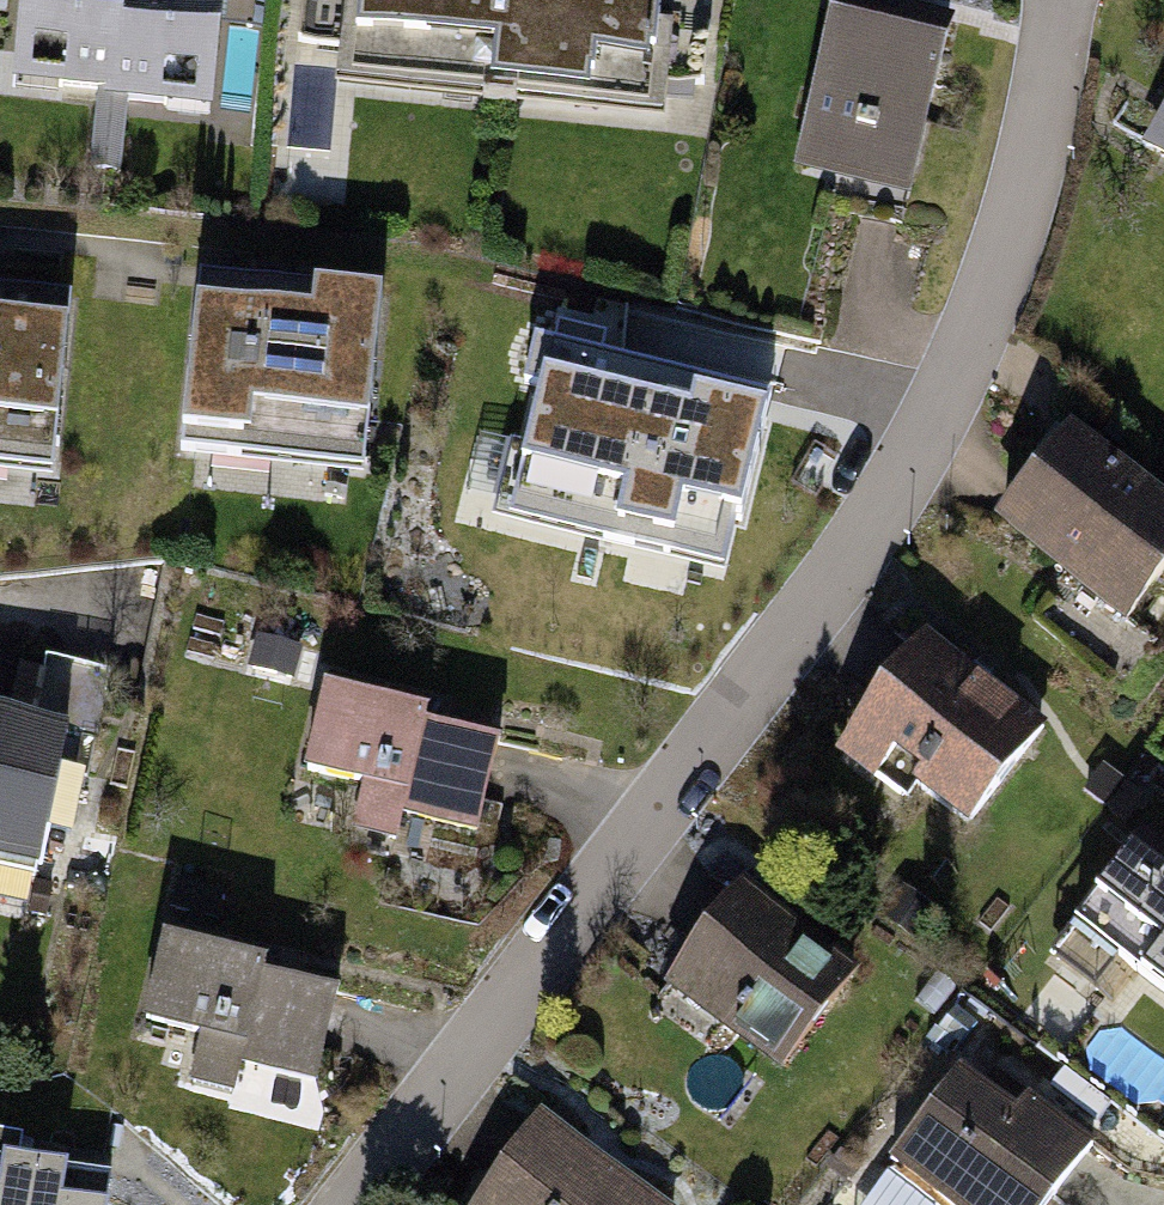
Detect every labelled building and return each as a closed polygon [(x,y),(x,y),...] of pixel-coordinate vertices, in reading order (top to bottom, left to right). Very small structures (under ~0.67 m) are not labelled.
[(103,103),(114,0),(20,0),(10,92),(103,103)] [(103,103),(102,110),(206,121),(219,0),(114,0),(103,103)] [(352,75),(644,106),(655,0),(360,0),(352,75)] [(846,28),(808,197),(924,223),(961,54),(846,28)] [(390,300),(186,276),(163,474),(366,498),(390,300)] [(0,291),(0,485),(54,492),(77,300),(0,291)] [(558,327),(552,352),(535,348),(525,389),(542,393),(515,506),(606,528),(602,545),(669,561),(673,544),(715,554),(724,519),(741,523),(770,403),(598,363),(604,338),(558,327)] [(1019,537),(1139,652),(1163,626),(1163,511),(1102,451),(1019,537)] [(917,651),(854,740),(981,831),(1045,742),(917,651)] [(358,703),(326,780),(388,805),(373,840),(486,886),(532,773),(358,703)] [(55,882),(90,777),(9,750),(18,722),(0,716),(0,864),(55,882)] [(1089,932),(1163,987),(1163,850),(1155,844),(1089,932)] [(736,892),(670,978),(802,1079),(868,994),(736,892)] [(187,957),(151,1038),(325,1115),(362,1034),(187,957)] [(916,1174),(954,1204),(1098,1204),(1107,1193),(982,1092),(916,1174)] [(109,1178),(17,1164),(21,1138),(0,1134),(0,1204),(105,1204),(109,1178)] [(513,1204),(629,1204),(559,1149),(513,1204)]
